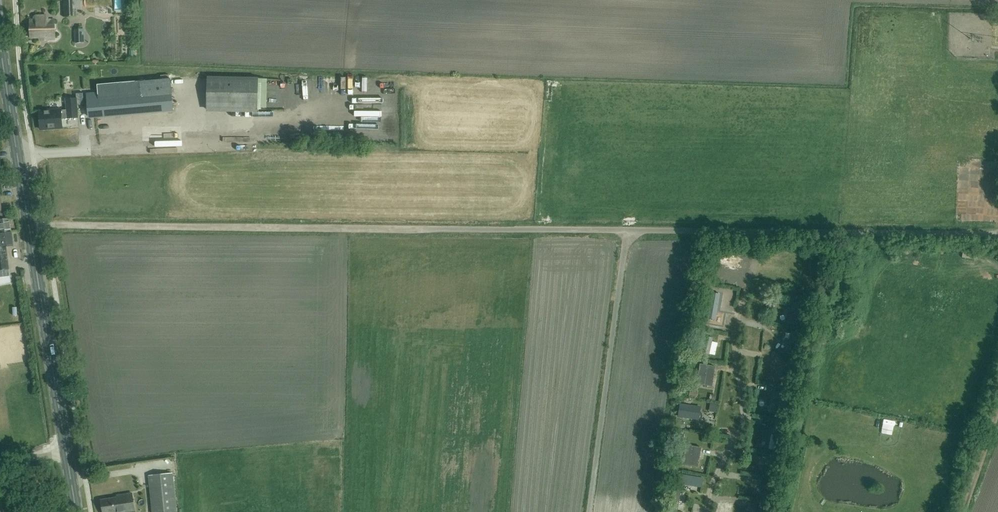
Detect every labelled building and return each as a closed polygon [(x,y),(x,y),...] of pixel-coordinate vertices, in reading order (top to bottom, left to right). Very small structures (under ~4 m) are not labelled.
[(64,17),(76,17),(76,7),(76,0),(63,1),(64,17)] [(43,20),(43,17),(42,16),(35,16),(34,18),(34,20),(30,20),(30,38),(39,37),(39,40),(55,40),(55,20),(43,20)] [(75,43),(84,43),(84,29),(75,29),(75,43)] [(206,109),(258,110),(258,77),(207,77),(206,109)] [(142,113),(173,110),(170,79),(140,81),(118,84),(99,85),(99,93),(86,94),(88,117),(142,112),(142,113)] [(84,93),(76,93),(77,105),(84,105),(84,93)] [(77,118),(76,99),(66,99),(67,110),(61,110),(39,112),(40,129),(62,128),(62,119),(77,118)] [(62,119),(62,128),(78,127),(77,118),(62,119)] [(345,138),(346,132),(319,130),(318,136),(345,138)] [(12,233),(10,218),(2,220),(0,211),(2,210),(1,201),(0,195),(0,239),(3,239),(3,234),(12,233)] [(9,269),(7,259),(4,260),(3,249),(5,249),(5,246),(13,245),(12,233),(3,234),(3,239),(0,239),(0,270),(9,269)] [(715,294),(715,310),(735,311),(735,295),(715,294)] [(706,336),(702,353),(709,354),(713,337),(706,336)] [(696,384),(712,387),(715,366),(700,363),(696,384)] [(700,407),(684,405),(681,404),(680,417),(682,418),(699,420),(700,407)] [(690,466),(692,456),(699,457),(701,447),(686,445),(683,464),(690,466)] [(152,511),(176,511),(173,473),(148,476),(152,511)] [(703,478),(675,474),(673,482),(702,487),(703,478)] [(131,493),(116,495),(117,497),(100,499),(102,511),(135,511),(131,493)]
